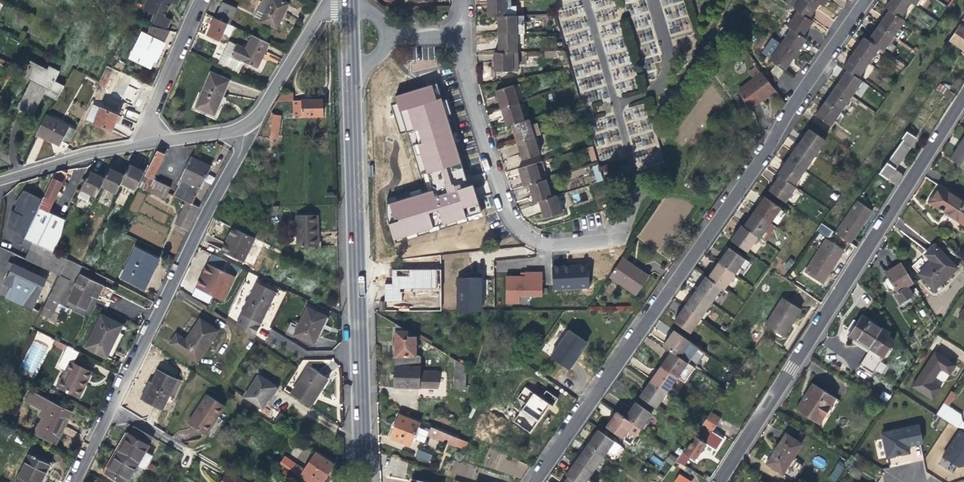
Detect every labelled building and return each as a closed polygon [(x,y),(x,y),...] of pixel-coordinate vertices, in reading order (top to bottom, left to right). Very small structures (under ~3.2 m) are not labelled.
[(149,0),(146,0),(143,7),(148,9),(152,11),(156,3),(151,1),(149,0)] [(151,1),(156,3),(152,11),(157,13),(153,21),(169,28),(173,20),(167,17),(170,9),(173,3),(178,6),(181,0),(149,0),(151,1)] [(277,29),(282,17),(289,4),(282,0),(263,0),(254,18),(277,29)] [(497,15),(516,15),(515,8),(510,7),(510,0),(487,0),(487,5),(487,16),(497,15)] [(797,10),(809,19),(814,11),(819,3),(815,0),(787,0),(786,2),(793,7),(797,10)] [(889,9),(900,17),(911,2),(908,0),(890,0),(885,6),(889,9)] [(222,2),(215,18),(228,24),(230,25),(238,9),(222,2)] [(884,17),(879,24),(894,35),(904,20),(900,17),(889,9),(884,17)] [(786,25),(791,28),(803,37),(809,28),(813,21),(809,19),(797,10),(786,25)] [(497,25),(498,34),(522,34),(524,33),(523,15),(516,15),(497,15),(497,25)] [(220,41),(228,24),(215,18),(208,34),(220,41)] [(874,31),(868,38),(880,47),(884,49),(894,35),(879,24),(874,31)] [(960,24),(949,41),(963,51),(963,26),(960,24)] [(806,39),(803,37),(791,28),(780,43),(795,54),(801,46),(806,39)] [(143,34),(131,57),(151,67),(155,59),(157,60),(158,58),(164,44),(143,34)] [(522,34),(498,34),(498,43),(498,52),(512,52),(517,52),(516,44),(522,44),(522,34)] [(270,43),(253,35),(247,48),(231,41),(225,57),(230,59),(231,57),(258,69),(265,54),(270,43)] [(861,42),(854,51),(869,61),(880,47),(868,38),(865,36),(861,42)] [(791,61),(795,54),(780,43),(772,38),(762,53),(785,70),(791,61)] [(844,66),(847,69),(858,77),(869,61),(854,51),(849,58),(844,66)] [(517,71),(517,52),(512,52),(498,52),(493,53),(493,64),(493,71),(517,71)] [(624,80),(624,73),(616,73),(616,65),(627,65),(627,52),(611,52),(611,80),(624,80)] [(384,235),(386,261),(497,249),(445,59),(380,66),(381,89),(429,83),(461,230),(384,235)] [(57,99),(64,86),(55,82),(60,72),(50,67),(48,71),(31,62),(24,76),(33,80),(19,108),(29,112),(33,114),(45,92),(57,99)] [(784,71),(775,65),(769,73),(778,79),(784,71)] [(762,98),(774,89),(762,73),(761,74),(756,67),(749,72),(754,79),(738,91),(750,108),(762,98)] [(862,80),(858,77),(847,69),(841,78),(836,85),(851,95),(862,80)] [(212,73),(197,108),(215,115),(221,101),(230,81),(212,73)] [(855,93),(860,97),(868,86),(863,82),(855,93)] [(841,110),(851,95),(836,85),(831,92),(826,100),(841,110)] [(497,98),(501,109),(518,103),(513,86),(495,91),(497,98)] [(132,101),(137,91),(129,87),(124,97),(132,101)] [(950,99),(954,94),(947,89),(944,94),(950,99)] [(294,93),(283,92),(278,101),(294,101),(294,93)] [(324,100),(294,101),(293,116),(324,115),(324,106),(324,100)] [(830,125),(841,110),(826,100),(821,107),(815,115),(830,125)] [(506,126),(511,124),(524,121),(518,103),(501,109),(503,117),(506,126)] [(94,104),(86,120),(112,132),(116,123),(118,119),(119,116),(94,104)] [(127,110),(125,118),(136,121),(138,114),(127,110)] [(274,115),(271,138),(278,139),(281,116),(274,115)] [(70,144),(76,130),(48,116),(38,135),(56,144),(60,146),(63,141),(70,144)] [(529,119),(524,121),(511,124),(514,134),(517,142),(534,137),(529,119)] [(805,134),(798,144),(815,156),(826,140),(809,129),(805,134)] [(888,179),(896,185),(897,186),(904,175),(895,168),(904,156),(916,138),(907,131),(880,172),(888,178),(888,179)] [(963,168),(963,136),(958,145),(950,159),(963,168)] [(540,155),(534,137),(517,142),(519,150),(522,160),(540,155)] [(793,151),(788,159),(804,171),(815,156),(798,144),(793,151)] [(592,146),(588,148),(591,160),(596,159),(592,146)] [(158,152),(140,187),(166,199),(171,188),(159,182),(154,179),(166,156),(158,152)] [(188,231),(199,207),(193,204),(212,166),(192,156),(174,195),(187,203),(176,225),(188,231)] [(777,174),(780,175),(794,185),(804,171),(788,159),(780,170),(777,174)] [(523,186),(528,184),(541,181),(535,163),(518,169),(520,177),(523,186)] [(131,165),(125,175),(122,183),(137,190),(146,172),(137,168),(131,165)] [(592,166),(596,182),(602,180),(599,165),(592,166)] [(111,168),(106,179),(102,186),(117,193),(122,183),(125,175),(119,172),(111,168)] [(97,197),(102,186),(106,179),(97,175),(91,171),(82,189),(97,197)] [(55,173),(45,196),(40,208),(50,213),(60,191),(67,175),(62,173),(55,173)] [(795,187),(794,185),(780,175),(773,184),(769,191),(785,202),(795,187)] [(545,179),(541,181),(528,184),(531,194),(534,202),(538,201),(551,197),(545,179)] [(963,224),(963,202),(940,186),(929,202),(934,205),(963,224)] [(22,246),(65,269),(69,260),(66,258),(54,252),(26,238),(40,208),(45,196),(33,190),(27,202),(11,236),(24,243),(22,246)] [(137,213),(145,195),(138,191),(129,209),(137,213)] [(555,195),(551,197),(538,201),(541,211),(544,218),(561,213),(555,195)] [(760,204),(754,212),(770,224),(781,208),(765,197),(760,204)] [(837,232),(836,233),(850,242),(862,225),(871,212),(858,202),(837,232)] [(66,220),(50,213),(40,208),(26,238),(54,252),(61,237),(64,224),(66,220)] [(749,220),(744,227),(758,237),(760,238),(770,224),(754,212),(749,220)] [(318,215),(297,216),(298,246),(319,246),(319,234),(318,215)] [(821,224),(817,230),(828,237),(832,230),(821,224)] [(747,252),(758,237),(744,227),(741,225),(736,232),(730,240),(747,252)] [(244,261),(255,238),(234,228),(227,241),(223,251),(244,261)] [(646,229),(639,236),(648,246),(656,239),(646,229)] [(805,271),(822,282),(833,266),(843,251),(826,240),(805,271)] [(918,273),(933,289),(954,268),(934,245),(930,249),(925,254),(931,261),(918,273)] [(136,248),(122,277),(146,289),(155,271),(160,260),(136,248)] [(724,255),(718,263),(734,274),(745,259),(729,248),(724,255)] [(644,271),(623,256),(610,275),(636,294),(649,275),(644,271)] [(81,266),(69,260),(65,269),(61,276),(45,307),(55,313),(71,281),(74,282),(82,266),(81,266)] [(912,281),(901,262),(895,266),(884,272),(896,291),(893,293),(899,304),(913,294),(907,284),(912,281)] [(204,274),(196,289),(224,303),(240,270),(231,266),(228,272),(209,263),(204,274)] [(714,269),(707,278),(721,288),(723,289),(734,274),(718,263),(714,269)] [(14,266),(10,264),(8,269),(11,271),(4,285),(14,290),(18,283),(32,289),(24,306),(33,310),(37,301),(38,301),(47,281),(14,266)] [(596,278),(595,264),(573,265),(574,279),(596,278)] [(541,296),(541,273),(524,273),(524,277),(505,277),(505,301),(519,301),(519,296),(541,296)] [(81,276),(69,300),(87,309),(94,296),(97,298),(99,295),(103,287),(81,276)] [(710,303),(721,288),(707,278),(705,277),(701,283),(695,292),(710,303)] [(458,293),(458,311),(481,311),(481,278),(458,278),(458,293)] [(257,284),(243,314),(237,327),(254,339),(261,323),(276,293),(257,284)] [(700,318),(710,303),(695,292),(690,299),(684,307),(700,318)] [(765,327),(784,338),(792,324),(801,310),(782,298),(765,327)] [(690,333),(700,318),(684,307),(679,314),(674,322),(690,333)] [(307,308),(294,335),(314,344),(322,328),(327,317),(307,308)] [(848,334),(877,352),(884,356),(894,341),(889,332),(861,315),(853,327),(848,334)] [(123,326),(102,316),(87,346),(87,347),(107,357),(107,356),(116,340),(123,326)] [(178,334),(170,344),(197,362),(219,331),(201,319),(187,340),(178,334)] [(567,330),(549,356),(566,369),(576,355),(585,342),(567,330)] [(663,345),(671,351),(679,357),(689,342),(673,330),(669,336),(663,345)] [(395,345),(395,359),(415,358),(415,336),(407,336),(406,331),(394,331),(395,345)] [(61,350),(64,344),(56,339),(53,345),(61,350)] [(74,349),(68,346),(57,368),(65,372),(58,388),(79,398),(85,386),(92,372),(74,363),(80,352),(74,349)] [(687,362),(679,357),(671,351),(665,360),(660,366),(676,377),(687,362)] [(942,369),(951,375),(957,366),(936,352),(913,387),(934,401),(941,389),(932,383),(939,374),(942,369)] [(455,387),(464,387),(464,367),(465,367),(465,365),(450,356),(449,358),(448,361),(456,362),(455,387)] [(418,387),(419,358),(415,358),(395,359),(395,375),(394,386),(418,387)] [(291,394),(310,406),(319,392),(328,379),(309,366),(291,394)] [(656,373),(650,381),(666,393),(676,377),(660,366),(656,373)] [(158,371),(152,383),(148,393),(144,400),(164,409),(177,381),(158,371)] [(259,376),(245,397),(264,408),(269,399),(277,388),(259,376)] [(140,398),(144,400),(148,393),(152,383),(148,381),(140,398)] [(655,407),(666,393),(650,381),(645,389),(640,396),(655,407)] [(796,409),(820,424),(836,399),(813,384),(806,394),(796,409)] [(544,391),(541,396),(524,387),(518,398),(525,401),(513,423),(532,433),(547,403),(553,406),(558,397),(544,391)] [(32,391),(27,402),(41,410),(39,416),(42,418),(34,434),(56,444),(64,427),(72,411),(32,391)] [(952,392),(948,398),(952,401),(956,395),(952,392)] [(206,436),(224,408),(206,396),(197,410),(188,424),(206,436)] [(948,398),(944,404),(948,406),(952,401),(948,398)] [(631,408),(624,418),(633,423),(640,429),(651,414),(635,402),(631,408)] [(944,404),(936,415),(957,429),(962,421),(961,415),(948,406),(944,404)] [(633,423),(624,418),(616,411),(611,418),(606,426),(630,443),(640,429),(633,423)] [(722,420),(721,419),(711,412),(705,421),(695,435),(694,436),(695,437),(684,453),(683,452),(680,457),(677,460),(684,465),(690,457),(695,460),(706,444),(716,451),(719,446),(724,440),(713,432),(722,420)] [(419,423),(399,415),(395,427),(391,437),(410,444),(419,423)] [(917,425),(881,433),(886,458),(904,454),(908,453),(907,446),(921,443),(917,425)] [(126,439),(118,453),(138,465),(154,439),(133,427),(126,439)] [(427,434),(455,446),(458,438),(431,427),(427,434)] [(592,437),(587,445),(603,456),(613,441),(597,430),(592,437)] [(960,431),(943,457),(958,467),(963,466),(963,465),(963,433),(960,431)] [(767,463),(782,472),(800,444),(785,435),(777,448),(767,463)] [(296,441),(293,446),(309,456),(312,450),(296,441)] [(581,452),(576,460),(592,472),(603,456),(587,445),(581,452)] [(418,449),(416,456),(427,461),(430,454),(418,449)] [(316,452),(305,470),(285,456),(281,464),(307,481),(322,481),(325,478),(334,464),(316,452)] [(138,465),(118,453),(113,462),(106,473),(121,481),(128,481),(138,465)] [(17,481),(41,481),(43,478),(49,464),(31,455),(17,481)] [(567,476),(576,481),(591,481),(587,479),(592,472),(576,460),(571,466),(565,474),(567,476)] [(838,481),(844,465),(836,462),(830,479),(838,481)] [(228,470),(221,481),(248,481),(228,470)] [(675,481),(677,481),(691,481),(680,474),(675,481)]
